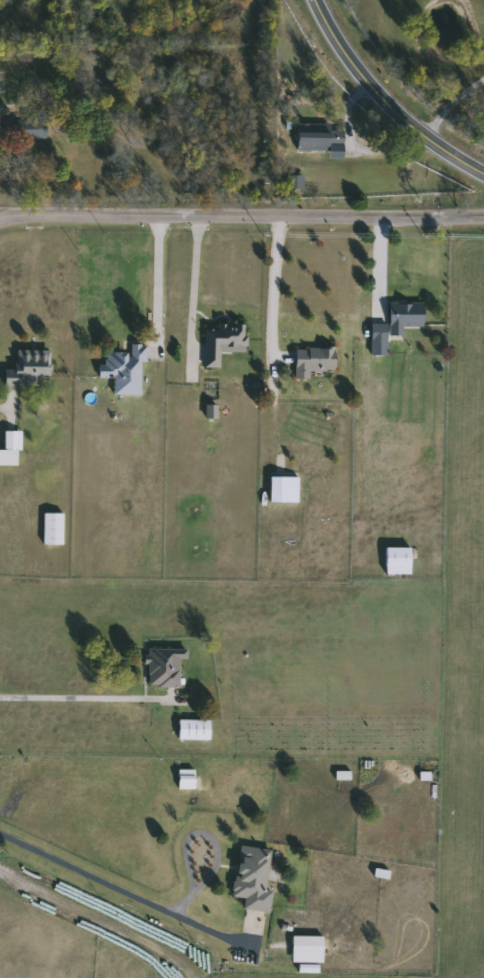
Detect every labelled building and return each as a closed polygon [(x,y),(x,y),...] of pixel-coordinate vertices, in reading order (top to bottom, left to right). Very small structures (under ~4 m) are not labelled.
[(327,124),(327,131),(339,130),(339,148),(292,149),(292,125),(327,124)] [(383,356),(366,356),(366,324),(384,324),(384,303),(419,303),(419,327),(399,326),(399,336),(383,336),(383,356)] [(202,368),(202,328),(242,328),(242,353),(216,353),(216,368),(202,368)] [(136,362),(136,395),(108,395),(108,378),(93,378),(93,364),(100,364),(101,353),(126,354),(126,344),(143,345),(142,362),(136,362)] [(331,349),(331,370),(306,370),(306,380),(290,380),(290,349),(331,349)] [(16,386),(0,386),(0,370),(11,370),(11,351),(46,351),(46,380),(16,380),(16,386)] [(14,465),(0,465),(0,432),(14,432),(14,465)] [(293,477),(293,502),(264,502),(264,477),(293,477)] [(58,545),(38,545),(38,513),(58,513),(58,545)] [(379,575),(379,548),(405,548),(406,574),(379,575)] [(143,687),(143,650),(174,650),(174,687),(143,687)] [(173,720),(205,720),(205,739),(173,739),(173,720)] [(268,891),(265,913),(238,909),(239,898),(227,897),(234,845),(267,850),(262,890),(268,891)] [(287,963),(287,936),(318,936),(318,963),(287,963)]
